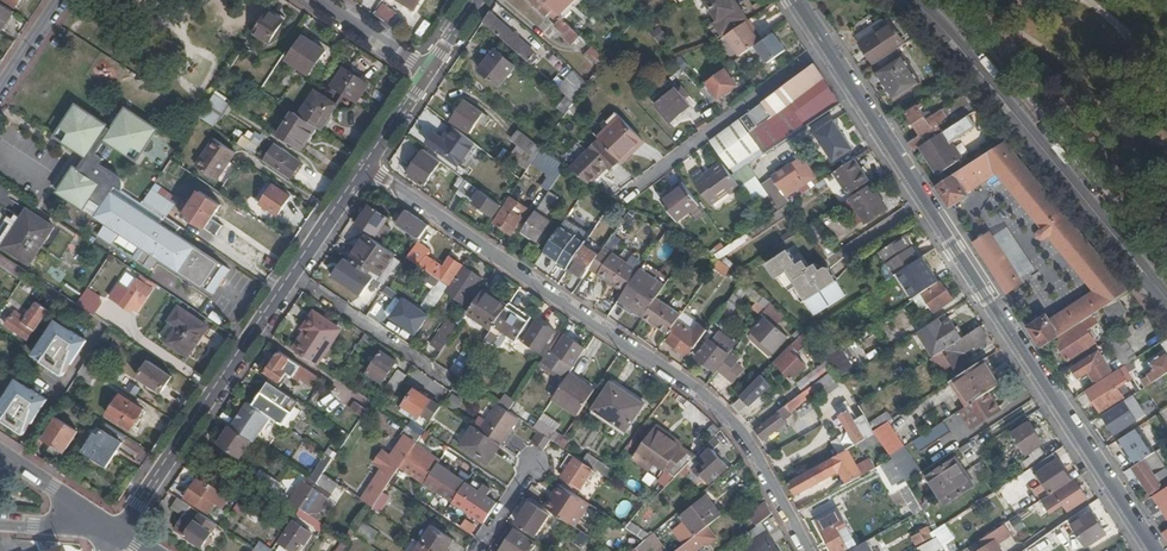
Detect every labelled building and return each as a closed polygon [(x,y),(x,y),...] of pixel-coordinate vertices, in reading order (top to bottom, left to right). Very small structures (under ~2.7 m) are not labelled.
[(541,12),(546,17),(549,15),(567,33),(563,37),(572,46),(581,37),(562,19),(544,0),(528,0),(541,12)] [(562,19),(582,0),(544,0),(562,19)] [(718,21),(714,24),(718,30),(743,14),(738,7),(733,11),(726,0),(707,0),(705,1),(718,21)] [(733,11),(738,7),(733,0),(726,0),(733,11)] [(0,4),(0,31),(13,12),(0,4)] [(377,13),(391,22),(396,14),(382,5),(377,13)] [(270,9),(267,13),(282,23),(285,19),(270,9)] [(282,23),(267,13),(254,32),(269,42),(282,23)] [(488,13),(482,22),(531,66),(537,61),(533,57),(535,55),(488,13)] [(745,18),(743,14),(718,30),(721,34),(745,18)] [(887,20),(883,19),(880,18),(855,34),(874,63),(906,42),(892,21),(890,22),(887,20)] [(745,22),(725,35),(740,57),(756,46),(762,41),(755,31),(752,32),(745,22)] [(307,32),(304,37),(324,51),(327,46),(307,32)] [(648,33),(644,36),(653,46),(657,42),(648,33)] [(768,64),(785,52),(773,34),(762,41),(756,46),(768,64)] [(323,72),(337,53),(327,46),(324,51),(304,37),(287,61),(309,76),(315,67),(323,72)] [(592,48),(585,55),(598,69),(604,61),(592,48)] [(498,87),(514,69),(495,51),(479,71),(498,87)] [(880,62),(885,69),(902,59),(897,51),(880,62)] [(895,98),(920,82),(904,57),(902,59),(885,69),(879,73),(895,98)] [(824,79),(815,65),(753,110),(763,124),(790,104),(818,83),(824,79)] [(356,72),(347,67),(333,87),(357,103),(369,86),(354,75),(356,72)] [(711,78),(700,85),(697,88),(712,104),(736,87),(723,69),(711,78)] [(356,72),(354,75),(369,86),(371,83),(356,72)] [(587,84),(574,73),(558,90),(568,99),(573,103),(587,84)] [(708,73),(697,81),(700,85),(711,78),(708,73)] [(955,81),(949,74),(937,82),(942,90),(955,81)] [(831,101),(818,83),(790,104),(803,121),(831,101)] [(682,96),(675,89),(655,106),(670,124),(690,107),(685,100),(689,97),(686,93),(682,96)] [(334,105),(314,91),(298,115),(316,127),(319,129),(334,105)] [(971,100),(966,93),(945,107),(948,111),(945,112),(948,116),(971,100)] [(227,103),(214,94),(203,110),(199,117),(212,126),(227,103)] [(568,99),(559,110),(565,115),(569,109),(573,103),(568,99)] [(478,120),(483,112),(465,100),(451,121),(470,133),(475,125),(479,128),(483,123),(478,120)] [(978,108),(971,100),(948,116),(953,124),(969,114),(978,108)] [(923,103),(907,113),(921,134),(934,125),(929,117),(922,108),(925,106),(923,103)] [(99,237),(110,245),(117,233),(139,247),(132,259),(144,267),(153,255),(158,259),(212,295),(219,285),(221,286),(225,285),(228,278),(226,274),(229,270),(160,225),(165,217),(160,214),(143,202),(141,204),(120,190),(120,187),(120,184),(120,181),(120,180),(119,177),(101,164),(105,158),(98,153),(107,140),(138,161),(146,149),(147,150),(148,150),(149,150),(150,150),(151,150),(152,149),(153,149),(154,148),(154,147),(154,146),(154,145),(154,144),(154,143),(154,142),(153,141),(152,140),(159,129),(128,108),(114,130),(109,126),(78,105),(57,137),(87,157),(79,170),(76,168),(58,194),(84,211),(86,208),(98,216),(96,219),(106,226),(99,237)] [(929,117),(934,125),(921,134),(909,142),(914,150),(921,146),(953,124),(948,116),(945,112),(948,111),(945,107),(930,116),(929,117)] [(298,115),(293,113),(279,136),(301,151),(316,127),(298,115)] [(539,131),(545,124),(553,131),(558,125),(543,113),(533,125),(539,131)] [(750,113),(741,119),(751,133),(760,126),(750,113)] [(619,119),(614,114),(600,128),(605,133),(619,119)] [(969,114),(953,124),(921,146),(939,173),(959,160),(948,143),(976,125),(969,114)] [(605,133),(599,139),(619,160),(640,140),(619,119),(605,133)] [(730,170),(761,149),(750,134),(740,120),(711,142),(730,170)] [(852,150),(834,122),(815,134),(833,162),(852,150)] [(433,133),(426,143),(459,164),(473,143),(454,128),(445,141),(433,133)] [(520,148),(511,160),(526,171),(533,161),(540,149),(523,134),(516,145),(520,148)] [(242,138),(238,144),(251,153),(260,140),(254,135),(249,142),(242,138)] [(217,180),(234,152),(213,137),(195,165),(217,180)] [(619,160),(599,139),(568,169),(590,184),(594,187),(621,162),(619,160)] [(643,143),(640,140),(619,160),(621,162),(643,143)] [(983,155),(997,172),(1043,227),(1050,236),(1095,291),(1107,305),(1118,298),(1129,291),(1063,212),(1005,141),(983,155)] [(275,144),(263,162),(289,180),(300,163),(275,144)] [(540,149),(533,161),(551,173),(558,178),(563,170),(566,167),(540,149)] [(406,174),(424,186),(440,162),(423,150),(420,155),(411,167),(406,174)] [(420,155),(416,152),(407,164),(411,167),(420,155)] [(997,172),(983,155),(955,174),(967,192),(997,172)] [(802,159),(763,183),(780,209),(790,202),(786,195),(815,177),(809,167),(808,168),(802,159)] [(868,181),(855,161),(835,174),(848,194),(868,181)] [(733,201),(734,203),(745,195),(732,177),(722,163),(711,171),(714,174),(708,179),(706,177),(695,185),(715,214),(733,201)] [(443,173),(451,178),(455,173),(447,167),(443,173)] [(705,175),(702,170),(690,178),(695,185),(706,177),(705,175)] [(714,174),(711,171),(705,175),(706,177),(708,179),(714,174)] [(558,178),(551,173),(542,188),(548,192),(558,178)] [(955,174),(938,185),(951,206),(969,194),(967,192),(955,174)] [(467,197),(494,216),(501,206),(466,181),(457,194),(465,200),(467,197)] [(290,198),(265,182),(253,201),(277,216),(290,198)] [(683,187),(680,183),(668,193),(669,195),(671,197),(683,187)] [(866,222),(887,208),(872,184),(850,198),(866,222)] [(687,213),(693,221),(704,214),(683,187),(671,197),(669,195),(660,201),(677,221),(687,213)] [(183,215),(214,236),(221,224),(211,218),(220,204),(199,190),(194,197),(190,194),(188,197),(192,200),(183,215)] [(556,198),(548,192),(522,230),(536,240),(548,222),(542,218),(556,198)] [(146,196),(143,202),(160,214),(164,208),(146,196)] [(509,197),(502,207),(492,221),(511,234),(528,209),(509,197)] [(580,199),(572,212),(589,223),(597,209),(580,199)] [(388,219),(369,206),(357,225),(367,232),(375,237),(388,219)] [(415,237),(413,239),(418,242),(429,226),(406,210),(396,224),(415,237)] [(30,265),(54,230),(27,212),(3,247),(30,265)] [(591,236),(566,219),(544,251),(559,262),(557,264),(567,271),(568,269),(583,246),(591,236)] [(356,225),(350,221),(343,231),(349,235),(356,225)] [(979,235),(972,239),(1007,292),(1023,282),(1021,278),(1035,268),(1008,226),(993,236),(990,232),(981,237),(979,235)] [(1039,238),(1044,239),(1050,236),(1043,227),(1037,231),(1037,235),(1039,238)] [(367,232),(365,235),(397,256),(398,253),(375,237),(367,232)] [(365,235),(350,257),(381,277),(397,256),(365,235)] [(906,236),(880,253),(895,275),(921,258),(906,236)] [(463,266),(471,254),(462,249),(454,261),(450,259),(443,268),(425,256),(429,251),(418,242),(407,259),(449,287),(457,274),(463,266)] [(598,256),(583,246),(568,269),(583,279),(590,269),(598,256)] [(598,256),(590,269),(597,274),(613,251),(605,246),(598,256)] [(613,251),(597,274),(624,292),(640,269),(613,251)] [(815,314),(847,294),(829,267),(822,271),(818,264),(810,268),(805,261),(799,265),(790,251),(769,265),(776,277),(806,300),(815,314)] [(398,253),(397,256),(381,277),(378,282),(384,286),(404,257),(398,253)] [(21,281),(27,272),(0,255),(0,267),(21,281)] [(158,259),(153,255),(144,267),(149,271),(158,259)] [(924,256),(921,258),(895,275),(894,276),(903,290),(934,271),(924,256)] [(713,267),(724,274),(730,267),(719,259),(713,267)] [(457,274),(449,287),(445,293),(463,305),(481,278),(463,266),(457,274)] [(353,268),(337,289),(358,303),(368,289),(377,294),(382,287),(353,268)] [(665,286),(640,269),(619,300),(628,306),(630,304),(637,308),(635,311),(644,317),(656,299),(665,286)] [(137,313),(155,285),(139,275),(135,280),(126,274),(110,299),(131,312),(133,310),(137,313)] [(772,302),(744,279),(721,311),(729,316),(746,293),(766,309),(772,302)] [(942,282),(924,294),(935,311),(953,299),(942,282)] [(59,294),(48,287),(44,293),(55,300),(59,294)] [(99,297),(86,289),(76,305),(92,315),(100,303),(96,300),(99,297)] [(482,291),(478,295),(496,307),(499,302),(482,291)] [(1107,305),(1095,291),(1050,320),(1060,336),(1082,322),(1092,315),(1103,308),(1107,305)] [(469,309),(466,314),(491,331),(507,308),(499,302),(496,307),(478,295),(469,309)] [(411,325),(418,329),(428,315),(399,296),(394,303),(416,318),(411,325)] [(1118,298),(1107,305),(1103,308),(1111,320),(1126,310),(1118,298)] [(668,307),(656,299),(644,317),(643,318),(667,334),(669,331),(677,320),(680,315),(668,307)] [(619,300),(617,303),(633,313),(635,311),(637,308),(630,304),(628,306),(619,300)] [(4,325),(26,340),(46,311),(35,303),(24,319),(13,312),(4,325)] [(365,308),(358,303),(354,309),(361,314),(365,308)] [(509,304),(507,308),(491,331),(484,342),(493,347),(504,331),(520,341),(521,340),(534,321),(524,314),(509,304)] [(164,318),(172,323),(162,339),(182,353),(193,337),(202,324),(173,305),(164,318)] [(447,321),(430,345),(440,352),(466,314),(469,309),(464,306),(452,324),(447,321)] [(222,318),(213,312),(209,318),(219,324),(222,318)] [(680,315),(677,320),(691,330),(697,323),(682,312),(680,315)] [(304,329),(307,331),(294,350),(316,365),(339,330),(314,314),(304,329)] [(947,314),(918,332),(933,358),(965,337),(960,329),(957,330),(947,314)] [(1047,315),(1030,326),(1043,347),(1060,336),(1050,320),(1047,315)] [(1056,341),(1068,361),(1070,360),(1096,343),(1089,331),(1099,325),(1092,315),(1082,322),(1083,323),(1056,341)] [(767,318),(753,332),(773,352),(786,338),(767,318)] [(671,333),(664,342),(687,358),(708,330),(697,323),(691,330),(677,320),(669,331),(671,333)] [(537,322),(534,321),(521,340),(540,353),(555,332),(538,321),(537,322)] [(209,329),(202,324),(193,337),(201,342),(209,329)] [(52,325),(31,356),(48,367),(52,361),(57,364),(56,365),(56,367),(56,369),(59,371),(64,373),(85,343),(69,332),(67,335),(52,325)] [(981,327),(965,337),(933,358),(931,359),(938,369),(950,362),(960,376),(973,368),(963,353),(974,346),(977,349),(985,344),(983,340),(987,337),(981,327)] [(816,329),(809,333),(827,356),(834,352),(816,329)] [(562,332),(540,365),(557,376),(559,372),(567,377),(568,376),(571,371),(575,365),(574,364),(586,347),(562,332)] [(753,332),(748,339),(769,356),(773,352),(753,332)] [(365,334),(362,340),(371,346),(375,341),(365,334)] [(803,335),(802,335),(775,362),(792,379),(805,366),(791,352),(794,349),(797,352),(808,341),(803,335)] [(715,346),(708,341),(696,357),(713,371),(727,353),(728,354),(733,348),(721,339),(715,346)] [(1098,346),(1096,343),(1070,360),(1072,363),(1098,346)] [(362,353),(356,348),(353,352),(360,357),(362,353)] [(995,353),(1000,362),(1006,358),(1000,350),(995,353)] [(283,370),(285,368),(309,385),(311,386),(317,377),(278,351),(264,371),(278,381),(285,371),(283,370)] [(396,361),(380,351),(366,371),(382,382),(396,361)] [(741,359),(732,351),(717,371),(726,377),(738,362),(741,359)] [(823,360),(825,362),(831,370),(832,371),(840,383),(846,379),(853,375),(837,351),(823,360)] [(1095,381),(1112,370),(1099,351),(1073,367),(1079,377),(1092,368),(1094,372),(1091,374),(1095,381)] [(472,360),(460,352),(447,371),(459,379),(472,360)] [(1166,373),(1166,354),(1154,362),(1158,368),(1146,376),(1151,383),(1166,373)] [(988,358),(984,361),(1001,385),(1004,383),(988,358)] [(52,361),(48,367),(62,376),(64,373),(59,371),(56,369),(56,367),(56,365),(57,364),(52,361)] [(960,376),(951,382),(967,407),(987,394),(1001,385),(984,361),(973,368),(960,376)] [(158,394),(170,377),(148,362),(136,378),(158,394)] [(746,369),(738,362),(726,377),(734,384),(746,369)] [(831,370),(825,362),(795,385),(800,392),(831,370)] [(97,372),(84,364),(77,375),(76,377),(89,385),(97,372)] [(1127,380),(1119,368),(1096,383),(1104,395),(1117,387),(1127,380)] [(571,371),(568,376),(581,385),(583,383),(585,380),(571,371)] [(397,372),(387,388),(394,393),(405,377),(397,372)] [(837,382),(830,373),(777,412),(779,414),(756,430),(762,439),(784,422),(784,421),(790,417),(788,413),(797,406),(803,415),(814,408),(808,399),(812,396),(815,399),(819,396),(821,399),(835,389),(833,385),(837,382)] [(763,374),(761,376),(768,383),(770,382),(763,374)] [(568,376),(567,377),(552,399),(577,416),(595,390),(583,383),(581,385),(568,376)] [(768,383),(761,376),(739,398),(741,399),(734,405),(740,412),(765,390),(763,387),(768,383)] [(625,431),(643,404),(610,382),(592,409),(625,431)] [(0,402),(0,420),(8,426),(12,420),(17,423),(17,424),(16,426),(17,428),(19,429),(25,432),(45,401),(30,391),(27,394),(12,384),(0,402)] [(265,387),(252,405),(270,417),(282,425),(295,407),(289,403),(278,395),(265,387)] [(323,387),(317,398),(327,403),(332,392),(323,387)] [(1101,411),(1124,396),(1117,387),(1104,395),(1095,401),(1101,411)] [(415,422),(421,414),(431,421),(440,407),(415,390),(400,411),(415,422)] [(280,393),(278,395),(289,403),(291,400),(280,393)] [(971,427),(997,411),(987,394),(967,407),(960,411),(971,427)] [(129,429),(142,410),(119,395),(106,413),(129,429)] [(1116,432),(1145,413),(1133,395),(1104,414),(1116,432)] [(450,396),(444,403),(463,416),(467,408),(450,396)] [(252,405),(247,401),(230,426),(251,440),(253,441),(270,417),(252,405)] [(508,411),(518,419),(523,411),(525,408),(515,401),(508,411)] [(835,410),(844,424),(848,431),(855,444),(869,436),(870,436),(858,416),(855,418),(845,401),(841,404),(842,405),(835,410)] [(355,402),(350,410),(361,417),(366,410),(355,402)] [(508,411),(498,405),(480,430),(500,444),(501,445),(519,419),(518,419),(508,411)] [(295,407),(282,425),(287,428),(299,410),(295,407)] [(473,412),(467,408),(463,416),(468,419),(473,412)] [(523,411),(518,419),(519,419),(533,428),(538,421),(523,411)] [(894,419),(890,413),(884,417),(888,422),(891,420),(894,419)] [(538,421),(533,428),(558,445),(562,438),(563,438),(554,432),(558,425),(542,414),(538,421)] [(888,422),(884,417),(871,425),(874,431),(888,422)] [(77,432),(57,418),(44,439),(63,452),(77,432)] [(12,420),(8,426),(22,435),(25,432),(19,429),(17,428),(16,426),(17,424),(17,423),(12,420)] [(874,431),(876,432),(891,455),(904,447),(890,426),(893,423),(891,420),(888,422),(874,431)] [(715,423),(707,429),(713,436),(721,430),(715,423)] [(93,433),(93,434),(83,448),(81,451),(98,462),(101,458),(109,464),(122,444),(120,442),(124,436),(105,424),(97,436),(93,433)] [(844,424),(839,428),(843,434),(848,431),(844,424)] [(217,443),(240,457),(251,440),(230,426),(230,425),(217,443)] [(399,434),(404,437),(396,448),(407,455),(412,448),(420,436),(405,425),(399,434)] [(479,455),(489,462),(500,444),(480,430),(472,426),(459,445),(475,456),(478,451),(481,453),(479,455)] [(1043,443),(1033,428),(1017,438),(1027,454),(1043,443)] [(1146,428),(1141,432),(1146,440),(1152,437),(1146,428)] [(93,434),(87,430),(77,444),(83,448),(93,434)] [(656,431),(633,461),(648,472),(653,465),(673,480),(679,474),(685,467),(692,461),(686,456),(687,455),(680,450),(682,447),(672,440),(670,442),(656,431)] [(397,432),(382,452),(390,457),(396,448),(404,437),(399,434),(397,432)] [(1121,445),(1134,465),(1144,459),(1154,452),(1166,444),(1166,436),(1151,447),(1146,440),(1141,432),(1121,445)] [(874,443),(869,436),(855,444),(860,451),(874,443)] [(568,443),(562,438),(558,445),(563,449),(568,443)] [(714,439),(696,457),(692,461),(685,467),(679,474),(682,476),(690,469),(692,471),(695,468),(699,464),(700,465),(705,460),(710,466),(701,475),(709,484),(727,468),(712,452),(719,445),(714,439)] [(891,455),(892,457),(906,481),(920,472),(904,447),(891,455)] [(382,452),(374,463),(380,468),(393,476),(400,467),(406,457),(407,455),(396,448),(390,457),(382,452)] [(407,455),(406,457),(430,473),(436,464),(412,448),(407,455)] [(840,473),(835,476),(841,485),(872,468),(866,459),(853,466),(845,450),(836,455),(837,457),(790,484),(796,494),(838,470),(840,473)] [(1144,459),(1155,476),(1165,469),(1154,452),(1144,459)] [(1034,467),(1045,485),(1032,493),(1038,503),(1043,500),(1047,498),(1056,492),(1072,482),(1054,454),(1034,467)] [(310,479),(316,483),(322,475),(332,459),(327,455),(310,479)] [(406,457),(400,467),(423,483),(430,473),(406,457)] [(586,457),(582,462),(604,476),(608,472),(586,457)] [(889,487),(896,483),(913,515),(922,510),(906,481),(892,457),(877,465),(889,487)] [(109,464),(101,458),(98,462),(106,468),(109,464)] [(592,472),(574,459),(562,477),(580,491),(592,472)] [(955,459),(927,477),(944,504),(973,486),(972,484),(970,485),(955,461),(956,460),(955,459)] [(1134,466),(1139,474),(1152,494),(1162,487),(1164,490),(1166,487),(1166,472),(1165,469),(1155,476),(1144,459),(1134,465),(1134,466)] [(700,465),(699,464),(695,468),(701,475),(710,466),(705,460),(700,465)] [(1134,466),(1124,472),(1129,480),(1139,474),(1134,466)] [(359,499),(372,508),(381,494),(388,484),(393,476),(380,468),(359,499)] [(258,471),(253,477),(276,493),(281,486),(277,484),(258,471)] [(423,483),(452,502),(459,493),(444,483),(430,473),(423,483)] [(451,474),(444,483),(459,493),(465,483),(451,474)] [(316,483),(332,494),(338,486),(323,475),(322,475),(316,483)] [(465,483),(459,493),(490,514),(496,504),(485,497),(490,489),(472,478),(468,485),(465,483)] [(214,502),(221,507),(228,497),(208,484),(207,486),(197,479),(189,491),(186,489),(182,496),(206,512),(214,502)] [(1047,498),(1043,500),(1051,513),(1064,505),(1069,511),(1087,499),(1075,480),(1072,482),(1056,492),(1047,498)] [(289,498),(287,500),(299,508),(319,522),(322,517),(312,510),(322,494),(302,481),(289,499),(289,498)] [(563,487),(559,484),(552,496),(556,498),(563,487)] [(556,498),(552,496),(544,508),(555,515),(574,528),(579,521),(590,504),(563,487),(556,498)] [(1164,490),(1162,487),(1152,494),(1154,496),(1164,490)] [(459,493),(452,502),(484,523),(490,514),(459,493)] [(381,494),(372,508),(371,510),(378,515),(388,499),(381,494)] [(202,547),(204,543),(207,544),(211,539),(209,537),(217,525),(200,514),(196,519),(186,513),(190,507),(177,498),(170,509),(184,518),(177,528),(183,534),(202,547)] [(615,511),(623,518),(633,507),(624,500),(615,511)] [(686,524),(680,528),(690,541),(707,527),(719,517),(707,500),(692,512),(690,510),(681,517),(686,524)] [(550,517),(530,503),(517,522),(537,536),(550,517)] [(766,503),(749,517),(756,527),(759,524),(772,514),(766,503)] [(299,508),(295,515),(320,531),(324,524),(319,522),(299,508)] [(819,524),(829,518),(840,540),(850,534),(837,510),(817,522),(819,524)] [(1106,534),(1092,513),(1072,526),(1086,547),(1106,534)] [(819,524),(833,550),(840,550),(845,548),(840,540),(829,518),(819,524)] [(465,519),(461,528),(474,534),(478,525),(465,519)] [(289,550),(294,550),(295,549),(300,543),(302,544),(310,533),(292,521),(277,544),(289,550)] [(629,523),(625,527),(645,541),(647,538),(649,536),(629,523)] [(756,527),(747,534),(755,546),(768,537),(759,524),(756,527)] [(358,528),(354,525),(348,533),(353,536),(357,531),(358,528)] [(943,525),(934,531),(937,536),(938,539),(948,533),(943,525)] [(432,527),(421,543),(433,550),(447,550),(453,541),(432,527)] [(690,541),(677,550),(696,550),(705,544),(708,545),(716,539),(707,527),(690,541)] [(978,542),(983,548),(978,550),(999,550),(995,545),(1007,537),(1001,527),(978,542)] [(929,536),(925,530),(913,537),(917,545),(932,537),(931,535),(929,536)] [(357,531),(353,536),(369,546),(374,539),(365,533),(364,535),(357,531)] [(502,550),(530,550),(534,544),(515,531),(502,550)] [(353,536),(348,533),(344,538),(349,542),(353,536)] [(850,534),(840,540),(845,548),(855,543),(850,534)] [(768,537),(755,546),(748,550),(776,550),(768,537)] [(917,549),(919,550),(934,550),(938,549),(932,540),(917,549)] [(848,550),(872,550),(866,541),(848,550)] [(259,542),(253,550),(254,550),(271,550),(259,542)]
